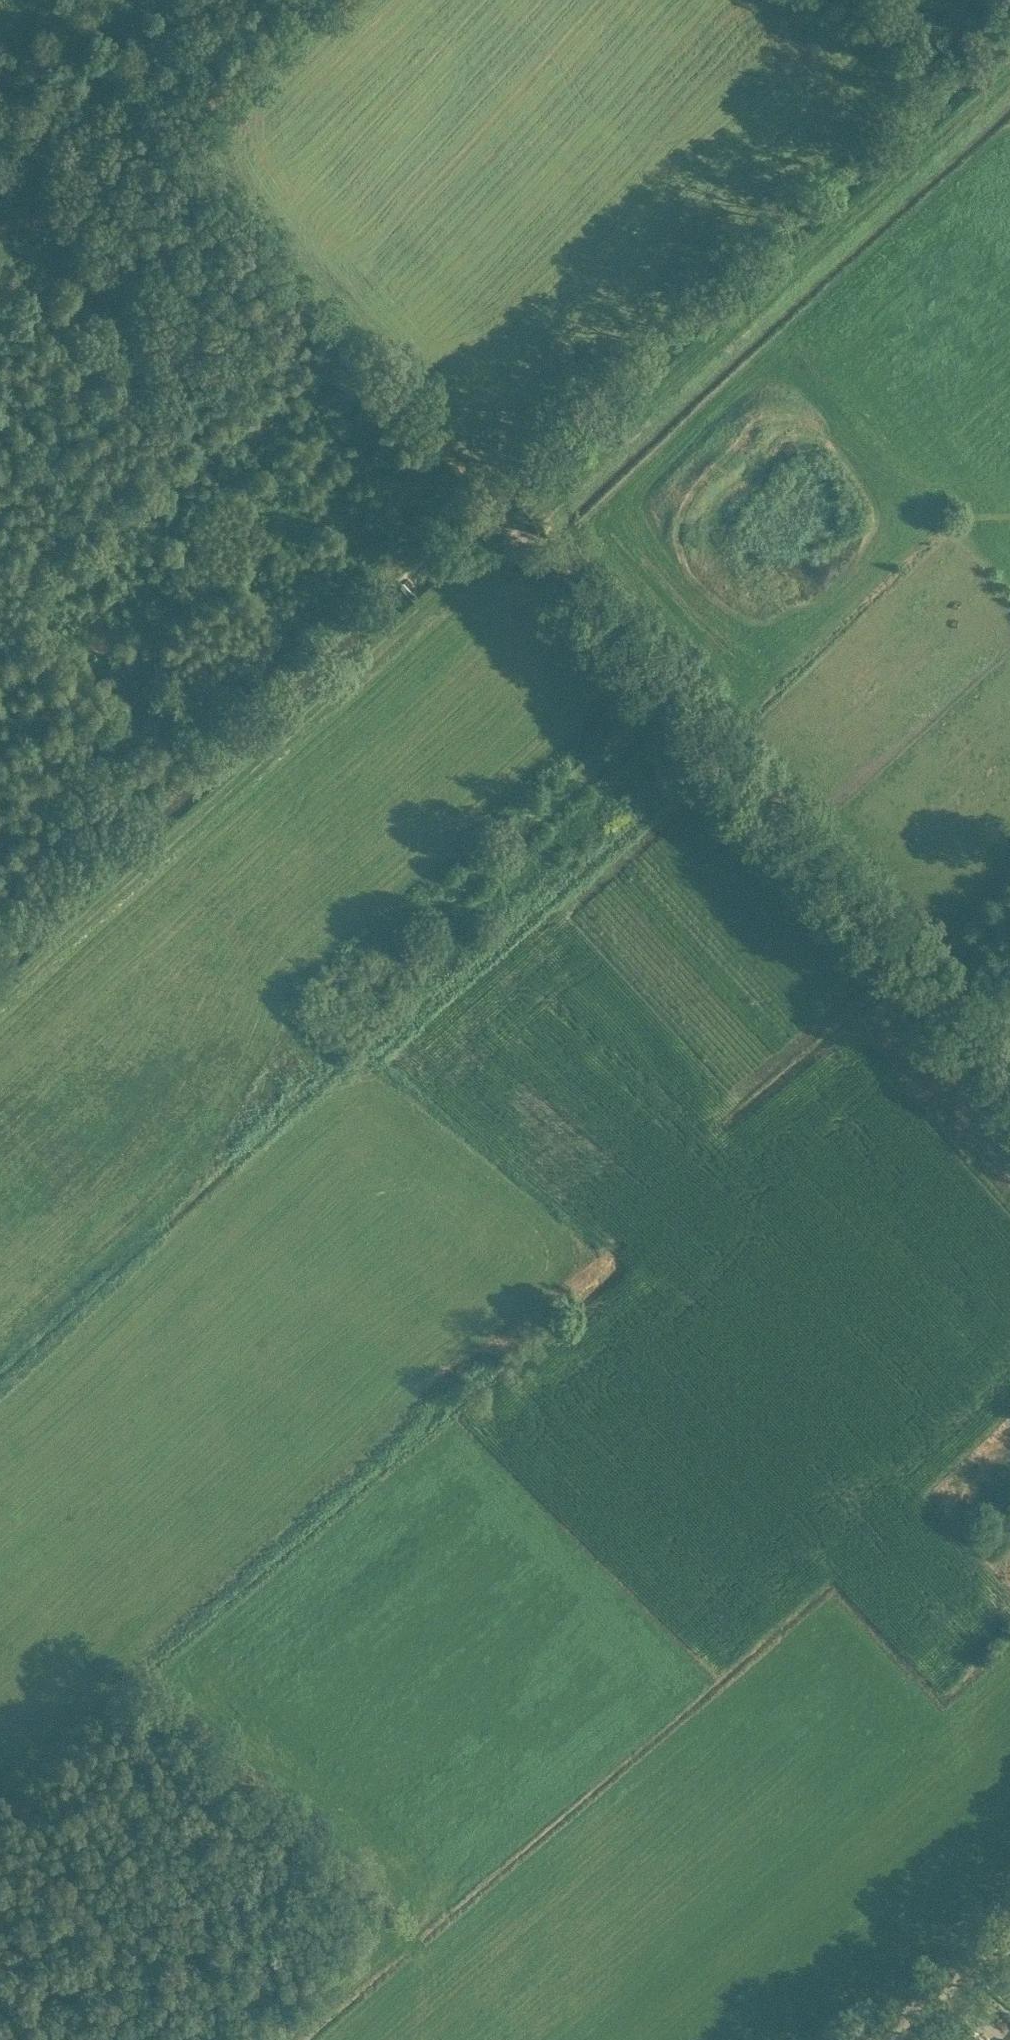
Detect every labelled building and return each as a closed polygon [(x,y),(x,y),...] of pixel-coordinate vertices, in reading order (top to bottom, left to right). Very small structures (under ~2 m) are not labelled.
[(973,2026),(960,2011),(928,2039),(986,2039),(973,2026)]
